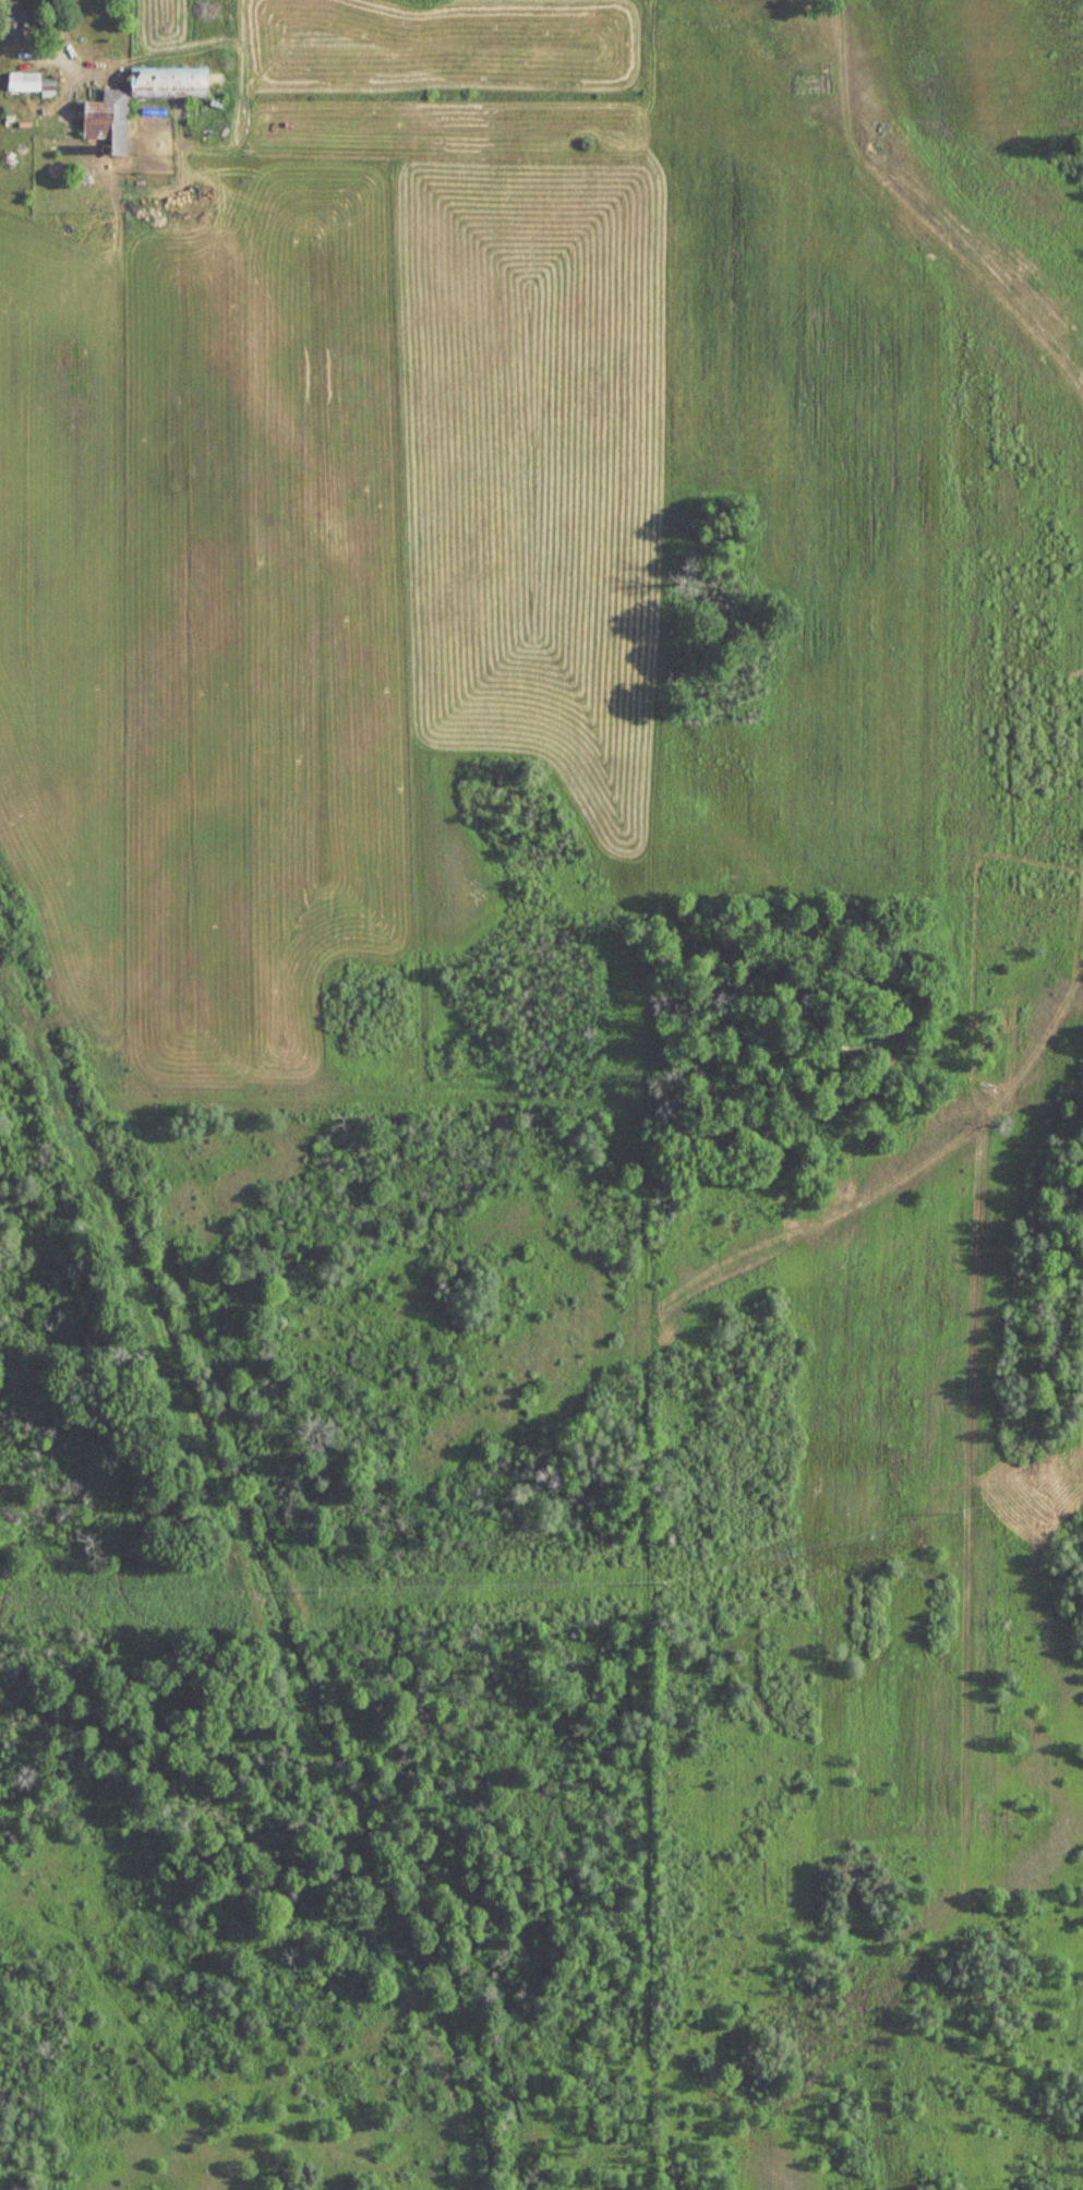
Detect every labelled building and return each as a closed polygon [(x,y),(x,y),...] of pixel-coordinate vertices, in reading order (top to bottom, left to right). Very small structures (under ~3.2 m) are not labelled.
[(209,69),(134,69),(134,99),(209,99),(209,69)] [(9,92),(42,92),(42,74),(9,74),(9,92)] [(85,102),(84,140),(101,140),(100,156),(129,156),(130,91),(104,90),(104,102),(85,102)]
